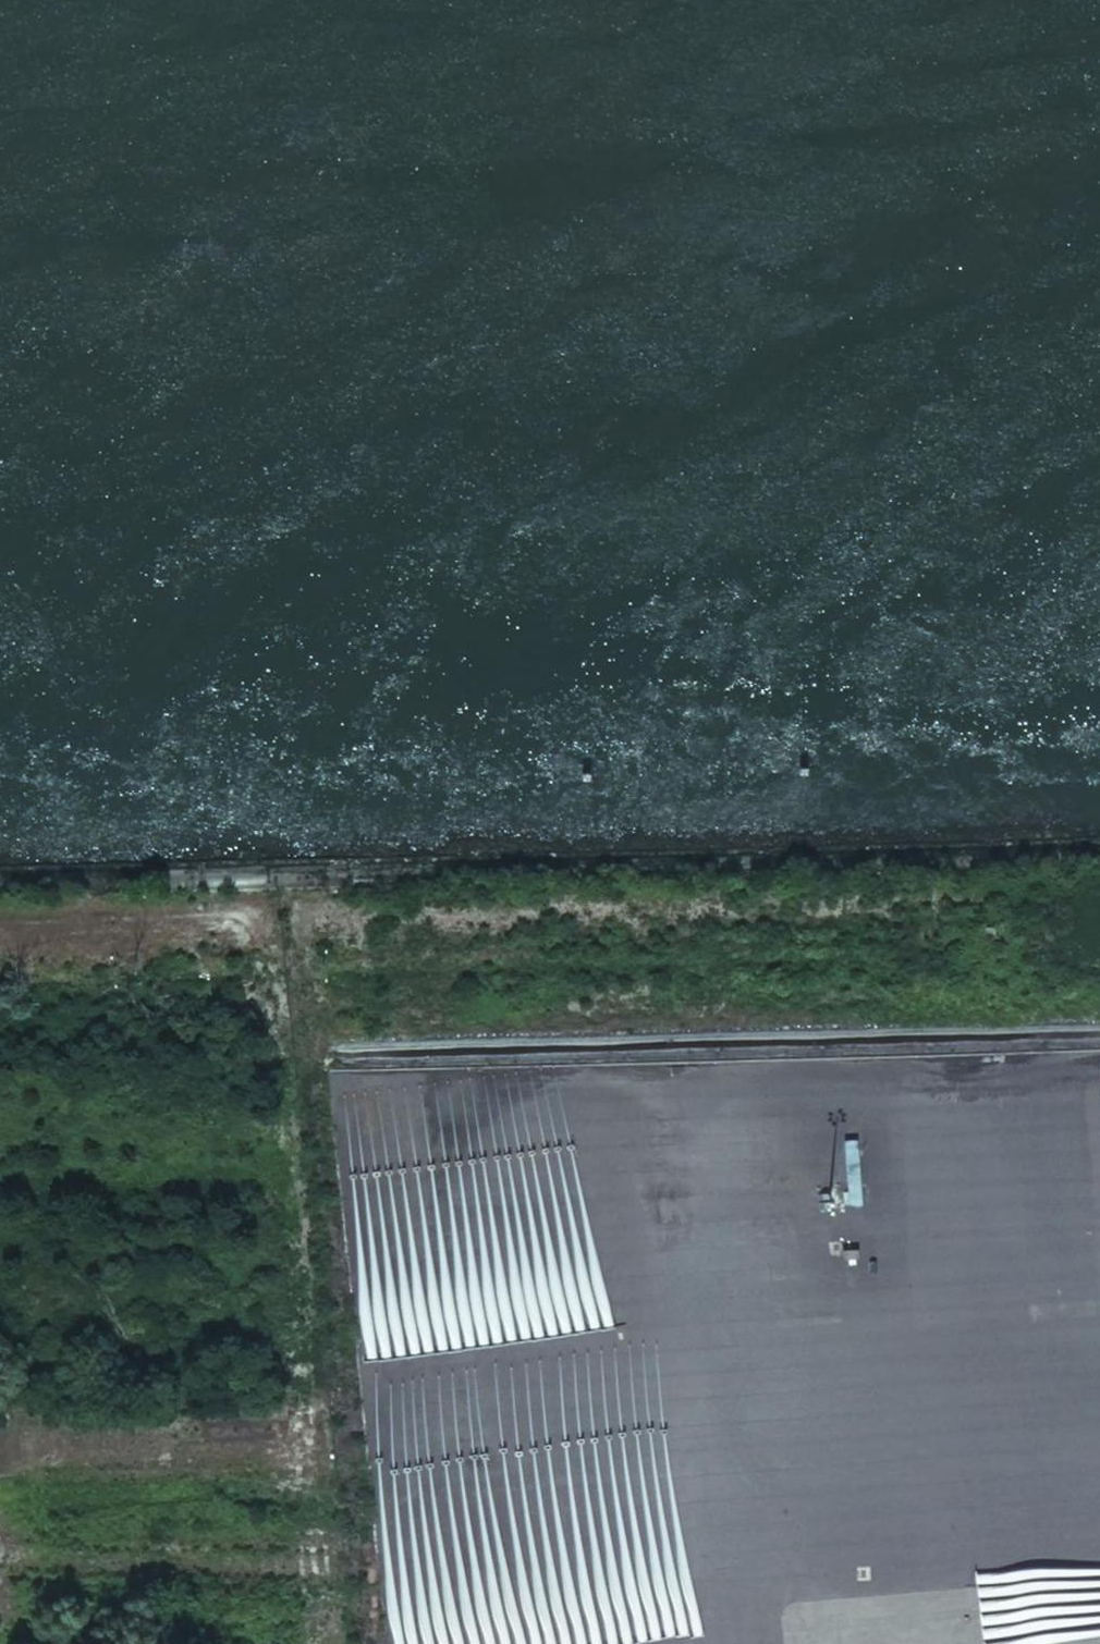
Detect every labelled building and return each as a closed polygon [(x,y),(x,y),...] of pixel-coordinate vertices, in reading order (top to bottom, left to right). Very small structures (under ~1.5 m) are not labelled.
[(345,1133),(386,1134),(386,1068),(346,1068),(345,1133)] [(1099,1517),(1099,1436),(1058,1436),(1058,1516),(1099,1517)] [(373,1526),(453,1525),(453,1492),(372,1493),(373,1526)] [(802,1605),(795,1493),(622,1504),(629,1616),(802,1605)]
